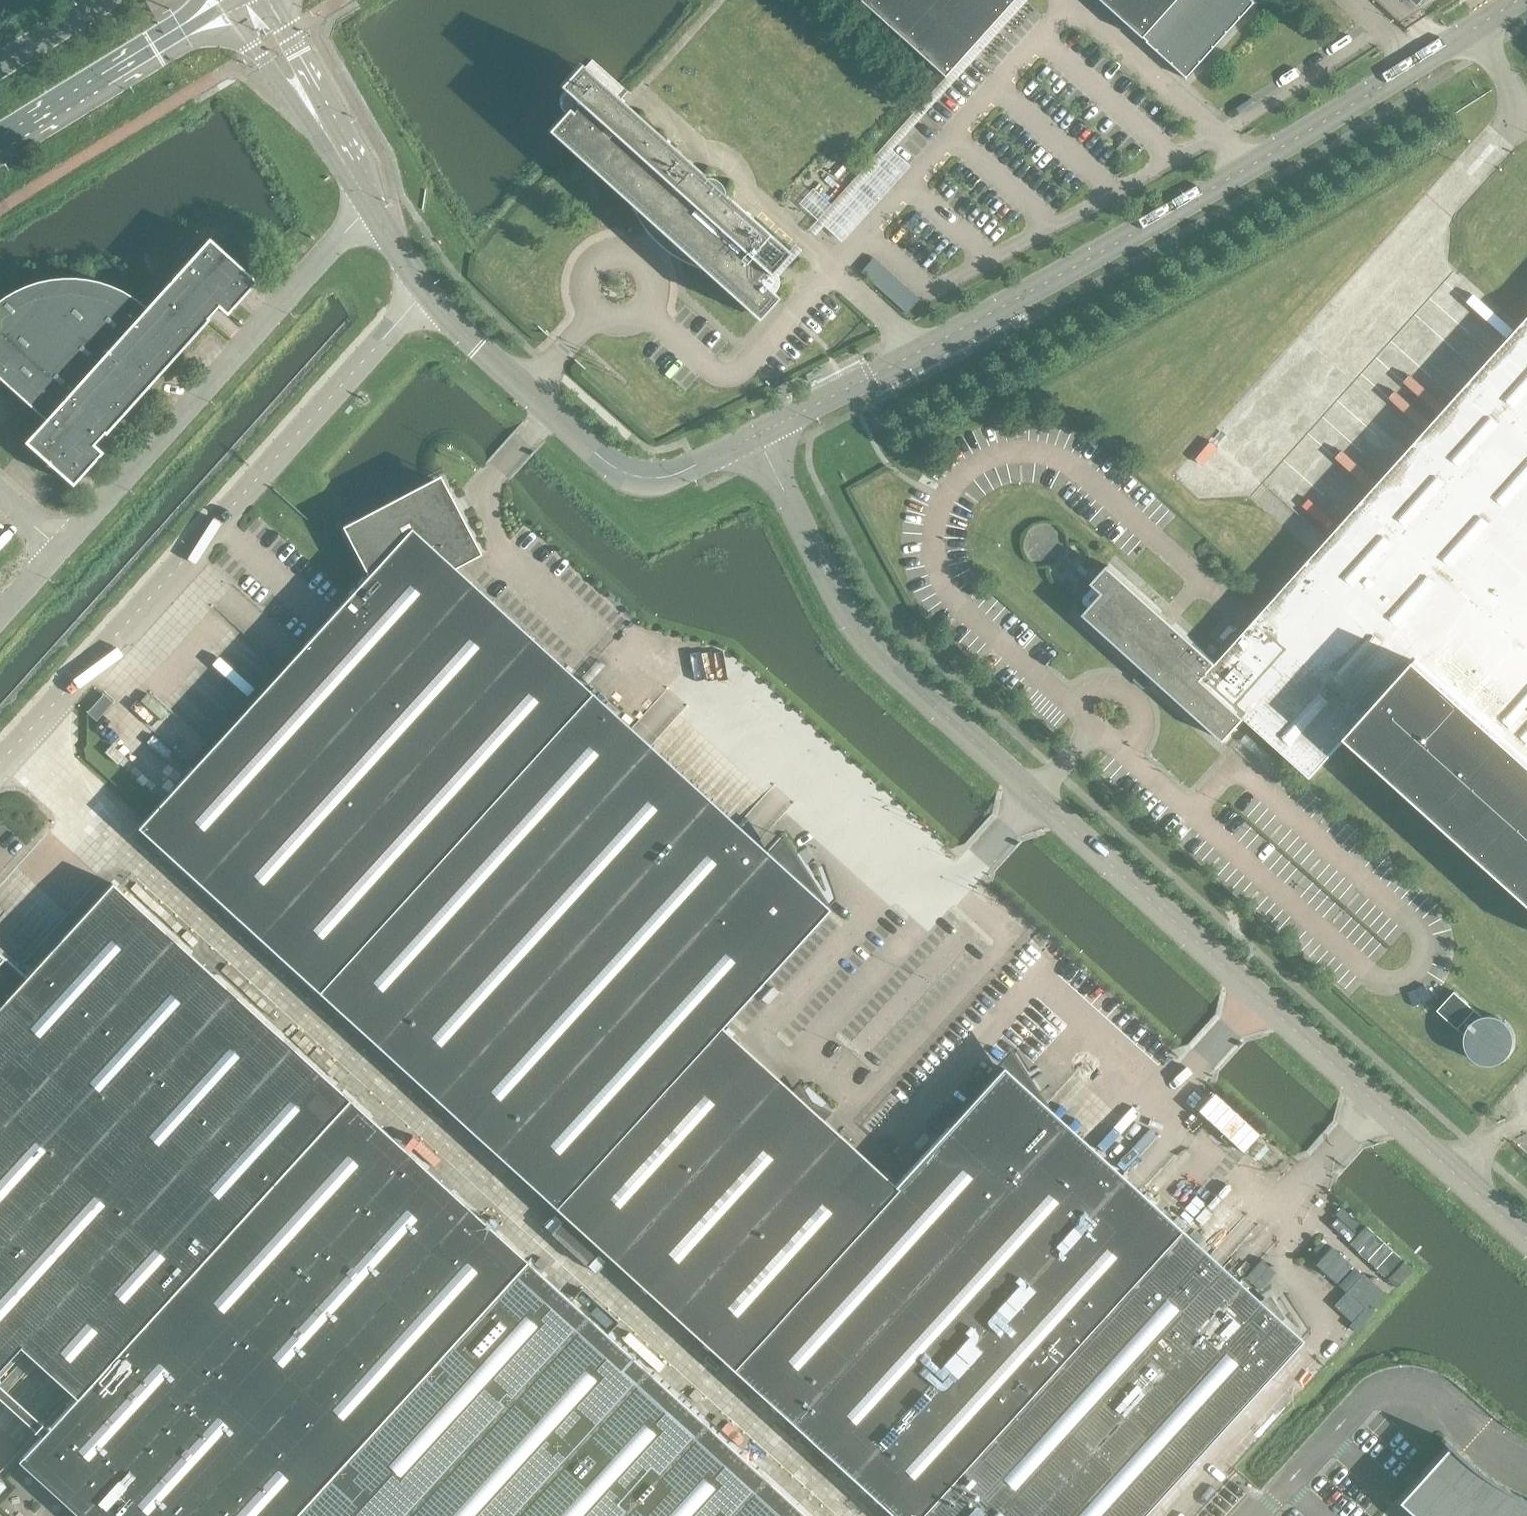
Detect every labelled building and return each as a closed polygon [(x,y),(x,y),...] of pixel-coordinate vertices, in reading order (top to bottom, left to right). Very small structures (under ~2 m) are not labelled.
[(943,76),(1012,0),(859,0),(943,76)] [(1140,37),(1184,77),(1252,2),(1250,0),(1098,0),(1140,37)] [(705,176),(621,100),(578,62),(557,85),(578,103),(571,111),(567,107),(546,130),(756,319),(777,296),(757,278),(764,270),(768,274),(788,251),(721,191),(719,185),(715,180),(710,177),(705,176)] [(847,239),(884,188),(870,178),(872,175),(863,169),(840,200),(842,202),(826,223),(847,239)] [(0,299),(0,378),(12,389),(45,418),(24,441),(73,485),(103,451),(93,442),(103,431),(105,433),(209,319),(209,318),(207,316),(216,305),(227,314),(257,280),(251,275),(208,237),(146,306),(134,297),(122,290),(119,288),(100,281),(93,279),(81,277),(63,277),(55,278),(40,280),(32,283),(15,290),(7,294),(0,299)] [(270,254),(265,261),(270,266),(276,259),(270,254)] [(876,254),(864,267),(908,309),(920,297),(876,254)] [(1217,663),(1108,565),(1092,583),(1103,592),(1084,614),(1225,741),(1245,718),(1311,777),(1348,736),(1526,897),(1526,318),(1217,663)] [(355,588),(138,827),(319,992),(591,692),(454,567),(480,553),(470,533),(447,503),(449,502),(450,500),(450,498),(449,495),(448,493),(445,492),(441,492),(433,478),(342,526),(365,576),(355,588)] [(591,692),(319,992),(735,1368),(898,1188),(721,1027),(828,908),(766,851),(754,862),(620,740),(631,728),(591,692)] [(783,835),(768,845),(777,857),(792,847),(783,835)] [(20,1345),(77,1396),(23,1456),(89,1515),(807,1515),(113,882),(27,975),(0,950),(0,1368),(20,1345)] [(1454,991),(1437,1010),(1457,1029),(1474,1009),(1454,991)] [(735,1368),(894,1515),(917,1515),(1179,1227),(1006,1070),(898,1188),(735,1368)] [(917,1515),(1141,1515),(1302,1339),(1179,1227),(917,1515)] [(1507,1488),(1484,1474),(1462,1457),(1443,1437),(1440,1439),(1446,1446),(1397,1501),(1414,1515),(1526,1515),(1526,1498),(1507,1488)]
